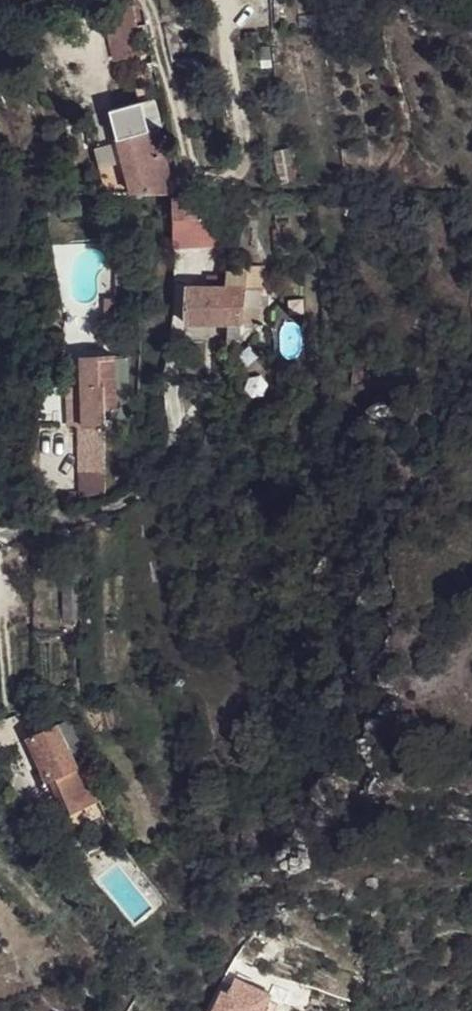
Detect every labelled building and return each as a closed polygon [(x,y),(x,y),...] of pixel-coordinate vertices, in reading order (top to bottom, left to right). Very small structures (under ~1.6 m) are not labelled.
[(110,61),(146,54),(140,25),(133,26),(129,13),(129,4),(116,6),(99,10),(110,61)] [(106,109),(113,137),(134,132),(142,130),(136,102),(106,109)] [(165,194),(150,128),(142,130),(134,132),(140,154),(153,160),(159,185),(161,194),(165,194)] [(125,192),(139,189),(159,185),(153,160),(140,154),(134,132),(113,137),(114,143),(118,163),(125,192)] [(118,163),(114,143),(90,149),(95,169),(118,163)] [(139,189),(141,193),(161,194),(159,185),(139,189)] [(166,197),(168,215),(186,214),(195,214),(193,195),(166,197)] [(170,244),(187,243),(187,220),(186,214),(168,215),(170,244)] [(224,276),(223,292),(237,293),(240,277),(224,276)] [(234,327),(237,293),(223,292),(183,291),(181,328),(234,327)] [(107,362),(77,364),(78,392),(64,392),(65,433),(74,433),(101,433),(101,416),(101,401),(109,401),(107,362)] [(101,416),(110,415),(109,401),(101,401),(101,416)] [(101,495),(101,433),(74,433),(76,505),(101,495)] [(63,618),(82,619),(83,566),(64,566),(63,618)] [(27,740),(46,782),(55,778),(70,771),(50,729),(27,740)] [(72,813),(93,801),(75,769),(70,771),(55,778),(72,813)] [(263,949),(272,937),(256,927),(242,949),(255,959),(263,949)] [(245,984),(230,977),(223,992),(216,989),(206,1010),(232,1010),(245,984)] [(264,993),(245,984),(232,1010),(257,1010),(264,993)]
